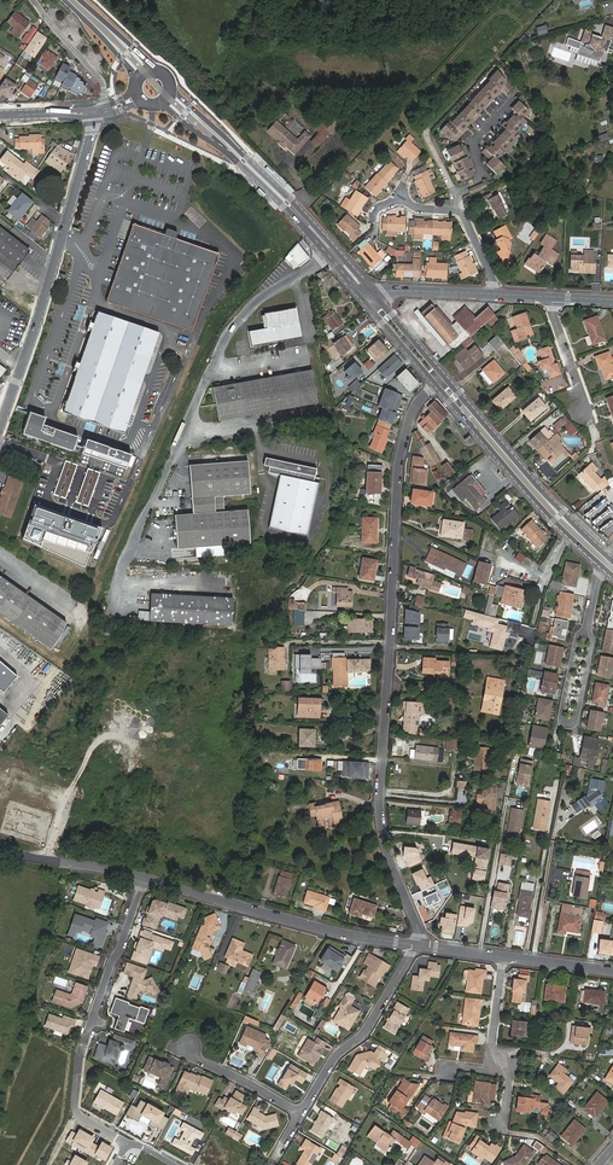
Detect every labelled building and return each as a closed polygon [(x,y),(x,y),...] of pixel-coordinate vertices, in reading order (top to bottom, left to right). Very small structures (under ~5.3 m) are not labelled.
[(18,38),(29,24),(15,13),(8,22),(15,28),(11,32),(18,38)] [(545,25),(537,27),(539,35),(547,32),(545,25)] [(27,43),(37,30),(33,27),(28,34),(26,34),(22,40),(27,43)] [(600,58),(602,51),(601,47),(605,43),(606,40),(610,41),(612,33),(612,29),(610,27),(607,36),(603,35),(601,40),(600,39),(598,41),(594,40),(593,37),(592,37),(590,32),(585,30),(581,43),(568,39),(566,46),(579,50),(577,55),(599,62),(600,58)] [(38,34),(25,52),(33,57),(45,39),(38,34)] [(47,73),(57,58),(49,52),(48,52),(45,51),(35,65),(47,73)] [(61,84),(60,87),(81,96),(86,86),(81,84),(83,80),(67,73),(70,67),(61,63),(53,80),(61,84)] [(512,89),(498,71),(489,79),(501,91),(503,89),(507,93),(512,89)] [(5,79),(1,86),(6,90),(11,83),(5,79)] [(501,91),(489,79),(483,86),(494,97),(497,94),(498,95),(501,91)] [(22,92),(30,97),(38,85),(30,80),(22,92)] [(490,100),(494,97),(483,86),(476,93),(488,105),(492,102),(490,100)] [(20,93),(14,89),(9,97),(15,101),(20,93)] [(488,105),(476,93),(469,100),(480,110),(482,109),(484,107),(485,108),(488,105)] [(480,110),(469,100),(463,107),(476,119),(479,116),(478,115),(479,113),(481,111),(480,110)] [(527,116),(528,111),(519,102),(515,105),(514,105),(511,108),(515,112),(523,120),(527,116)] [(476,119),(463,107),(456,114),(457,114),(458,115),(468,125),(469,123),(471,121),(472,122),(476,119)] [(525,123),(525,122),(523,120),(515,112),(512,115),(513,116),(511,118),(509,120),(519,129),(525,123)] [(468,125),(458,115),(457,114),(456,114),(450,120),(451,121),(451,122),(462,132),(466,129),(464,128),(466,126),(468,125)] [(519,129),(509,120),(508,122),(506,123),(505,122),(501,125),(505,128),(512,136),(519,129)] [(462,132),(451,122),(451,121),(448,124),(446,123),(440,130),(449,139),(451,137),(452,136),(456,139),(462,132)] [(322,125),(317,131),(321,134),(313,143),(316,146),(329,132),(322,125)] [(281,126),(273,135),(294,154),(310,137),(305,132),(297,140),(281,126)] [(517,140),(512,136),(505,128),(502,132),(503,133),(501,135),(500,137),(511,147),(517,140)] [(398,149),(405,155),(411,162),(420,153),(409,143),(413,139),(408,135),(405,138),(406,140),(398,149)] [(41,148),(40,137),(20,137),(20,139),(20,148),(20,149),(32,149),(32,160),(38,160),(38,157),(41,157),(41,153),(42,153),(42,148),(41,148)] [(511,147),(500,137),(498,138),(497,140),(495,139),(492,142),(503,153),(504,154),(511,147)] [(503,153),(492,142),(489,146),(490,147),(489,149),(487,151),(497,160),(503,153)] [(63,169),(69,159),(68,158),(61,154),(64,149),(57,145),(55,149),(46,161),(51,164),(52,162),(63,169)] [(466,157),(468,156),(464,147),(460,150),(458,145),(446,151),(450,159),(452,159),(454,163),(466,157)] [(394,154),(387,147),(384,151),(391,157),(394,154)] [(61,154),(68,158),(71,153),(64,149),(61,154)] [(403,157),(405,155),(398,149),(397,151),(403,157)] [(497,160),(487,151),(484,154),(490,161),(491,160),(493,161),(492,163),(488,167),(497,176),(504,168),(497,160)] [(26,173),(32,165),(27,161),(24,164),(7,152),(0,160),(10,168),(19,175),(21,176),(24,172),(26,173)] [(456,172),(470,166),(472,165),(470,161),(468,161),(466,157),(454,163),(452,163),(456,172)] [(378,174),(386,181),(393,174),(398,169),(390,161),(378,174)] [(26,173),(32,179),(39,171),(32,165),(26,173)] [(413,170),(416,175),(428,170),(426,165),(413,170)] [(460,181),(472,175),(470,171),(472,170),(470,166),(456,172),(460,181)] [(19,175),(10,168),(9,170),(9,172),(16,178),(19,175)] [(418,180),(416,181),(424,198),(434,193),(427,176),(430,174),(428,170),(416,175),(418,180)] [(378,174),(377,173),(365,187),(375,196),(383,186),(384,186),(387,182),(386,181),(378,174)] [(400,181),(406,183),(408,176),(403,174),(400,181)] [(485,183),(469,187),(470,193),(487,188),(485,183)] [(344,209),(355,215),(366,197),(355,190),(344,209)] [(12,206),(8,211),(19,220),(33,203),(22,194),(18,199),(12,206)] [(12,206),(18,199),(13,195),(7,202),(12,206)] [(502,207),(496,196),(492,198),(490,195),(481,199),(483,203),(486,202),(491,212),(493,211),(497,220),(505,217),(501,207),(502,207)] [(42,215),(30,230),(40,238),(46,229),(44,228),(49,221),(42,215)] [(350,237),(356,231),(359,228),(345,215),(337,224),(350,237)] [(406,233),(407,220),(388,220),(384,220),(384,232),(389,232),(398,233),(406,233)] [(433,239),(433,224),(424,224),(415,223),(410,223),(410,233),(415,233),(415,235),(415,239),(424,239),(433,239)] [(133,224),(106,302),(192,332),(219,254),(176,239),(178,233),(167,229),(165,235),(133,224)] [(452,225),(433,224),(433,239),(442,240),(442,245),(451,245),(451,240),(452,225)] [(496,242),(499,246),(502,251),(497,254),(502,263),(509,259),(512,257),(508,250),(511,245),(508,240),(511,239),(504,227),(494,233),(498,241),(496,242)] [(7,279),(29,251),(0,228),(0,274),(7,279)] [(360,234),(356,231),(350,237),(349,238),(354,242),(360,234)] [(545,258),(547,259),(552,263),(558,254),(550,249),(554,244),(544,238),(541,243),(544,245),(539,253),(535,251),(530,259),(533,261),(530,266),(539,272),(545,262),(544,259),(545,258)] [(368,244),(359,252),(372,267),(381,259),(376,254),(368,244)] [(292,253),(291,253),(301,266),(311,258),(301,246),(292,253)] [(381,250),(376,254),(381,259),(386,255),(381,250)] [(582,267),(582,270),(582,271),(594,272),(595,263),(592,263),(593,250),(583,250),(582,256),(576,256),(570,255),(570,269),(578,270),(578,267),(582,267)] [(464,274),(466,278),(477,273),(469,256),(467,257),(464,252),(455,256),(464,274)] [(510,265),(511,262),(509,259),(502,263),(500,264),(503,269),(510,265)] [(397,276),(420,277),(421,266),(398,266),(397,276)] [(447,279),(447,267),(426,266),(426,278),(447,279)] [(326,290),(321,280),(314,285),(319,294),(326,290)] [(252,347),(302,338),(297,308),(265,314),(267,329),(249,332),(252,347)] [(429,312),(424,317),(448,345),(458,336),(451,328),(443,319),(445,317),(443,314),(441,316),(436,310),(434,308),(429,312)] [(458,323),(469,335),(494,315),(488,308),(475,318),(467,309),(456,319),(458,323)] [(326,325),(328,324),(335,333),(344,326),(332,311),(323,317),(323,320),(326,325)] [(98,312),(63,412),(124,433),(159,333),(98,312)] [(525,326),(530,324),(525,312),(513,317),(517,329),(511,331),(515,343),(527,338),(523,327),(525,326)] [(494,316),(486,323),(491,329),(499,322),(494,316)] [(596,316),(585,321),(593,343),(605,339),(596,316)] [(454,326),(445,317),(443,319),(451,328),(454,326)] [(458,323),(454,326),(451,328),(458,336),(462,341),(463,342),(469,337),(470,336),(469,335),(458,323)] [(534,336),(530,324),(525,326),(530,337),(534,336)] [(327,328),(322,331),(326,341),(333,336),(331,331),(329,332),(327,328)] [(470,336),(469,337),(472,341),(479,335),(476,331),(470,336)] [(354,345),(346,335),(326,350),(333,359),(340,354),(341,355),(354,345)] [(488,343),(495,351),(504,344),(497,335),(488,343)] [(462,341),(458,336),(448,345),(452,350),(462,341)] [(330,339),(325,343),(327,348),(333,343),(330,339)] [(385,348),(378,340),(367,350),(373,358),(378,354),(381,358),(387,352),(384,349),(385,348)] [(504,344),(495,351),(499,356),(508,349),(504,344)] [(466,369),(482,355),(475,346),(468,352),(465,349),(456,357),(466,369)] [(550,377),(560,374),(556,364),(554,365),(548,348),(540,350),(543,360),(538,362),(541,370),(547,368),(550,377)] [(512,353),(521,364),(525,361),(516,350),(512,353)] [(612,377),(612,364),(608,352),(595,357),(599,369),(601,368),(605,379),(612,377)] [(388,376),(402,363),(394,355),(378,369),(382,374),(388,376)] [(339,356),(332,361),(336,367),(343,361),(339,356)] [(368,359),(362,365),(368,371),(374,365),(368,359)] [(478,373),(490,386),(505,373),(493,359),(478,373)] [(361,372),(354,363),(344,372),(348,376),(346,378),(350,382),(361,372)] [(401,383),(409,391),(417,384),(417,382),(405,368),(396,377),(401,383)] [(219,421),(318,403),(312,370),(213,388),(219,421)] [(352,392),(360,385),(356,381),(348,388),(352,392)] [(398,404),(402,395),(385,388),(381,397),(398,404)] [(500,409),(515,396),(508,388),(493,401),(500,409)] [(395,413),(398,404),(381,397),(378,406),(383,408),(395,413)] [(546,407),(538,398),(523,411),(531,420),(546,407)] [(432,412),(441,421),(447,415),(434,401),(427,408),(432,412)] [(390,424),(395,413),(383,408),(378,419),(390,424)] [(73,451),(78,436),(43,424),(46,417),(31,412),(23,433),(73,451)] [(423,428),(427,433),(428,434),(441,421),(432,412),(425,418),(423,416),(421,418),(423,420),(419,424),(423,428)] [(558,429),(566,424),(562,418),(554,424),(558,429)] [(558,429),(559,431),(564,427),(569,423),(568,422),(566,424),(558,429)] [(576,431),(569,423),(564,427),(571,436),(576,431)] [(381,452),(385,443),(383,442),(385,437),(388,431),(377,426),(373,435),(372,438),(374,439),(369,448),(381,452)] [(530,440),(538,449),(551,438),(543,429),(530,440)] [(418,430),(412,433),(419,448),(426,445),(418,430)] [(551,438),(538,449),(545,458),(551,453),(554,451),(558,455),(565,449),(558,441),(553,436),(551,438)] [(131,455),(87,439),(84,450),(127,465),(131,455)] [(426,445),(419,448),(429,466),(439,461),(429,443),(426,445)] [(569,456),(574,461),(579,456),(574,451),(569,456)] [(267,473),(279,476),(268,527),(306,535),(317,483),(312,482),(315,469),(265,458),(263,466),(268,467),(267,473)] [(224,511),(223,496),(250,494),(248,461),(189,465),(192,514),(175,515),(177,549),(250,544),(248,510),(224,511)] [(414,468),(412,483),(422,485),(424,470),(422,470),(423,463),(413,462),(413,468),(414,468)] [(447,462),(441,466),(449,477),(454,473),(447,462)] [(597,484),(602,490),(609,484),(607,479),(606,475),(601,480),(593,472),(597,469),(592,463),(580,474),(593,489),(597,484)] [(555,467),(548,473),(554,479),(560,473),(555,467)] [(437,470),(432,472),(439,484),(445,480),(444,477),(442,478),(437,470)] [(366,492),(380,493),(381,473),(367,472),(366,492)] [(476,510),(487,501),(483,496),(474,485),(478,482),(471,474),(457,487),(453,490),(462,500),(466,497),(476,510)] [(23,481),(8,476),(4,489),(3,488),(1,494),(2,494),(0,500),(0,514),(10,518),(23,481)] [(447,489),(454,483),(451,478),(443,484),(447,489)] [(487,493),(478,482),(474,485),(483,496),(487,493)] [(413,490),(411,503),(430,506),(432,492),(413,490)] [(504,495),(509,501),(512,499),(511,498),(514,496),(510,490),(504,495)] [(510,523),(519,516),(513,508),(506,513),(504,510),(509,505),(506,501),(497,508),(501,513),(491,520),(500,531),(510,523)] [(575,509),(581,504),(578,501),(572,506),(575,509)] [(102,530),(34,506),(23,539),(85,567),(102,530)] [(520,517),(519,516),(510,523),(512,525),(520,517)] [(362,542),(376,543),(376,518),(362,518),(362,542)] [(449,528),(448,536),(462,538),(463,528),(464,523),(444,520),(443,527),(449,528)] [(538,529),(539,528),(536,524),(532,520),(522,530),(526,534),(539,547),(549,538),(545,534),(543,535),(538,529)] [(473,530),(463,528),(462,538),(472,539),(473,530)] [(462,560),(431,546),(425,560),(444,569),(445,567),(457,572),(462,560)] [(515,559),(520,562),(525,556),(520,552),(515,559)] [(359,578),(373,580),(376,560),(363,558),(359,578)] [(484,563),(479,562),(474,581),(479,583),(479,584),(487,586),(488,584),(486,584),(491,565),(492,565),(493,564),(485,562),(484,563)] [(575,586),(576,582),(572,582),(573,576),(577,577),(579,565),(566,563),(565,571),(566,571),(565,574),(564,573),(563,578),(562,578),(562,580),(563,581),(562,584),(567,585),(575,586)] [(418,579),(417,584),(430,587),(429,590),(439,593),(439,592),(441,584),(432,581),(434,575),(415,569),(415,567),(410,566),(407,576),(418,579)] [(51,649),(68,624),(55,615),(0,576),(0,613),(51,649)] [(308,587),(314,582),(311,578),(305,583),(308,587)] [(548,587),(547,589),(559,591),(561,584),(561,582),(551,580),(548,587)] [(561,584),(559,591),(560,592),(566,593),(567,585),(562,584),(561,584)] [(521,609),(526,591),(505,585),(501,603),(521,609)] [(488,596),(494,597),(496,589),(490,587),(488,596)] [(333,590),(337,591),(337,606),(351,606),(352,591),(347,591),(347,588),(333,588),(333,590)] [(566,593),(560,592),(559,597),(561,598),(560,600),(559,600),(558,605),(557,605),(557,607),(557,609),(562,610),(562,612),(569,613),(570,609),(567,608),(568,602),(571,603),(573,594),(566,593)] [(149,621),(232,626),(233,598),(151,593),(149,621)] [(405,609),(405,623),(409,623),(409,627),(404,627),(404,639),(418,639),(419,628),(417,627),(417,624),(419,624),(420,613),(418,612),(418,606),(416,606),(410,604),(409,610),(405,609)] [(497,606),(492,604),(489,616),(495,617),(497,606)] [(465,610),(463,616),(475,619),(476,613),(465,610)] [(304,611),(294,611),(294,624),(304,624),(304,611)] [(343,627),(343,631),(373,631),(373,619),(348,619),(348,627),(343,627)] [(568,621),(555,619),(554,624),(555,624),(555,627),(553,626),(553,631),(551,631),(551,633),(552,634),(552,636),(557,637),(557,638),(564,639),(565,635),(561,635),(562,629),(566,630),(568,621)] [(448,639),(449,628),(448,628),(448,623),(437,623),(436,643),(447,644),(447,639),(448,639)] [(490,647),(501,650),(507,627),(496,624),(490,647)] [(607,629),(603,648),(610,649),(611,648),(612,649),(612,631),(607,629)] [(281,653),(284,653),(284,646),(270,646),(270,668),(277,668),(283,668),(284,658),(281,658),(281,653)] [(555,647),(550,646),(549,651),(548,651),(548,653),(548,654),(547,659),(546,661),(547,661),(546,663),(552,664),(551,665),(559,666),(560,662),(556,662),(557,656),(561,656),(562,648),(555,647)] [(322,668),(322,657),(311,657),(311,653),(296,653),(295,667),(300,667),(300,671),(311,672),(311,667),(322,668)] [(601,656),(600,665),(604,665),(602,671),(598,671),(598,675),(605,676),(606,675),(611,676),(612,667),(611,667),(612,664),(612,659),(601,656)] [(333,668),(334,687),(345,686),(345,676),(344,676),(344,673),(347,673),(347,669),(353,669),(353,673),(361,673),(361,672),(370,672),(370,659),(362,659),(359,661),(356,661),(354,659),(347,659),(347,658),(343,658),(332,658),(332,668),(333,668)] [(433,673),(433,676),(448,677),(449,662),(435,661),(435,658),(423,658),(423,673),(433,673)] [(3,692),(17,676),(0,661),(0,690),(3,692)] [(550,673),(544,672),(543,677),(545,678),(544,681),(543,680),(542,686),(541,685),(540,687),(541,687),(541,689),(546,691),(546,692),(554,693),(555,689),(551,688),(552,682),(556,683),(557,675),(550,673)] [(498,704),(503,681),(488,678),(484,699),(484,700),(482,711),(498,714),(500,704),(498,704)] [(608,691),(609,685),(596,683),(594,691),(598,692),(597,697),(593,697),(592,701),(598,702),(597,707),(604,708),(606,700),(607,700),(607,698),(607,694),(606,693),(607,690),(608,691)] [(300,717),(316,717),(316,703),(320,703),(320,699),(299,698),(298,702),(301,703),(300,717)] [(544,700),(539,699),(538,704),(539,704),(539,707),(537,707),(537,711),(536,711),(535,713),(536,714),(536,715),(541,717),(541,718),(548,719),(549,715),(545,715),(546,709),(550,710),(552,701),(544,700)] [(404,724),(414,725),(415,713),(423,713),(424,703),(403,702),(403,708),(405,708),(404,724)] [(8,715),(0,708),(0,725),(8,715)] [(604,712),(591,709),(589,718),(593,718),(592,724),(588,724),(587,728),(595,730),(595,728),(600,729),(601,727),(602,727),(602,725),(601,725),(602,720),(601,720),(601,717),(603,717),(604,712)] [(539,726),(534,725),(532,734),(533,734),(533,736),(531,736),(530,741),(529,743),(530,743),(529,746),(535,747),(542,749),(543,745),(539,744),(540,738),(544,739),(546,728),(539,726)] [(299,745),(314,746),(314,730),(300,730),(299,745)] [(597,747),(598,739),(593,738),(585,736),(583,747),(587,748),(586,754),(582,753),(581,757),(583,758),(594,760),(595,757),(596,755),(595,755),(596,750),(595,749),(595,746),(597,747)] [(461,743),(452,742),(451,752),(459,753),(461,743)] [(416,746),(415,753),(414,758),(436,761),(438,748),(416,746)] [(475,770),(487,771),(488,751),(477,750),(476,760),(475,770)] [(322,770),(322,760),(301,759),(301,769),(322,770)] [(603,762),(600,772),(606,773),(609,760),(605,759),(604,760),(603,762)] [(367,777),(368,761),(343,760),(343,775),(349,775),(349,776),(361,776),(361,777),(367,777)] [(486,774),(487,771),(475,770),(476,760),(474,760),(473,772),(486,774)] [(527,786),(532,762),(521,760),(516,784),(527,786)] [(593,800),(594,803),(599,809),(607,803),(602,795),(603,782),(591,780),(587,797),(585,798),(583,796),(577,800),(582,808),(587,804),(593,800)] [(497,791),(484,789),(483,796),(483,803),(481,803),(480,810),(495,812),(497,791)] [(537,814),(535,814),(533,823),(546,825),(550,802),(538,800),(535,811),(537,811),(537,814)] [(575,812),(582,808),(577,800),(571,804),(575,812)] [(338,801),(325,803),(325,805),(315,807),(314,803),(309,804),(311,816),(316,815),(317,819),(333,817),(334,823),(342,821),(338,801)] [(518,836),(523,810),(512,808),(507,834),(518,836)] [(420,811),(408,810),(407,823),(419,824),(420,811)] [(451,822),(460,823),(461,811),(452,811),(451,822)] [(544,833),(546,825),(533,823),(532,831),(544,833)] [(591,834),(593,839),(600,836),(598,831),(591,834)] [(472,879),(484,881),(489,849),(453,843),(451,853),(476,857),(472,879)] [(511,855),(501,853),(499,864),(509,866),(511,855)] [(421,868),(410,873),(415,885),(417,884),(420,890),(434,884),(430,876),(425,878),(421,868)] [(280,876),(279,876),(273,893),(285,897),(291,879),(290,879),(291,874),(281,871),(280,876)] [(589,878),(577,876),(573,896),(585,898),(589,878)] [(510,881),(499,879),(498,886),(497,889),(494,888),(492,898),(498,899),(497,905),(499,909),(503,910),(505,907),(507,896),(506,894),(506,890),(508,890),(510,881)] [(523,882),(519,899),(521,899),(518,916),(528,917),(532,892),(533,884),(523,882)] [(437,890),(434,884),(420,890),(418,891),(425,907),(439,900),(434,892),(437,890)] [(89,891),(77,887),(73,900),(85,904),(86,907),(89,908),(91,906),(97,909),(103,892),(98,890),(97,893),(92,892),(89,891)] [(329,904),(330,898),(309,892),(305,903),(317,907),(317,908),(327,911),(329,904)] [(150,901),(141,923),(151,927),(156,911),(161,913),(162,911),(185,920),(189,911),(165,902),(165,904),(153,899),(150,901)] [(372,917),(376,907),(354,899),(349,913),(360,917),(361,913),(372,917)] [(570,915),(571,905),(563,904),(557,932),(565,933),(566,931),(578,933),(581,917),(570,915)] [(185,920),(162,911),(161,913),(156,911),(151,927),(153,928),(157,916),(161,915),(184,924),(185,920)] [(201,926),(196,937),(197,937),(195,942),(194,942),(191,948),(200,952),(203,961),(208,959),(209,956),(207,949),(209,945),(206,944),(207,941),(212,930),(219,928),(213,913),(205,917),(203,921),(201,926)] [(72,921),(67,934),(73,936),(74,931),(77,932),(80,930),(81,928),(91,931),(90,934),(91,937),(95,938),(94,943),(100,946),(104,935),(101,934),(101,932),(103,932),(106,923),(95,919),(94,922),(78,916),(76,923),(72,921)] [(603,921),(594,920),(591,932),(600,934),(603,921)] [(132,950),(129,957),(138,961),(140,954),(143,955),(147,944),(149,945),(149,944),(155,946),(155,944),(161,946),(167,949),(169,942),(148,934),(148,932),(142,930),(141,931),(139,930),(136,938),(138,938),(137,942),(135,947),(133,951),(132,950)] [(226,956),(227,957),(237,961),(247,965),(252,955),(240,950),(243,943),(233,939),(226,956)] [(273,964),(285,969),(295,946),(282,941),(273,964)] [(142,962),(149,945),(147,944),(143,955),(140,954),(138,961),(142,962)] [(337,970),(341,962),(347,966),(353,956),(346,952),(344,956),(339,953),(334,949),(335,948),(329,945),(320,960),(324,962),(333,967),(337,970)] [(98,957),(76,950),(71,965),(74,965),(71,974),(85,979),(90,965),(92,965),(95,967),(98,957)] [(379,974),(382,976),(386,971),(387,972),(390,967),(370,955),(365,964),(370,967),(367,972),(368,974),(364,980),(374,986),(379,978),(378,977),(379,974)] [(237,961),(227,957),(225,961),(235,966),(237,961)] [(330,972),(333,967),(324,962),(321,967),(330,972)] [(423,969),(419,972),(419,977),(413,976),(411,989),(417,990),(418,985),(423,986),(424,979),(426,979),(430,976),(430,975),(439,976),(440,966),(436,965),(437,962),(429,962),(428,969),(423,969)] [(145,970),(127,964),(123,974),(133,977),(135,981),(133,988),(130,987),(127,996),(135,999),(138,989),(142,991),(144,994),(150,991),(156,988),(151,978),(145,981),(142,980),(145,970)] [(247,983),(243,993),(254,997),(259,985),(256,983),(260,973),(252,969),(247,983)] [(482,977),(484,977),(485,977),(486,970),(476,969),(476,971),(469,970),(468,979),(466,991),(481,993),(483,983),(481,983),(482,977)] [(381,978),(382,976),(379,974),(378,977),(379,978),(374,986),(376,987),(379,982),(379,981),(381,978)] [(528,976),(518,974),(517,979),(513,978),(511,989),(512,990),(511,999),(519,1001),(521,991),(523,991),(525,981),(527,981),(528,976)] [(237,991),(242,993),(243,993),(247,983),(242,981),(237,991)] [(316,1003),(316,1004),(325,989),(314,983),(306,997),(307,998),(305,1001),(314,1006),(316,1003)] [(81,1003),(87,987),(76,984),(72,995),(69,996),(55,991),(52,1003),(70,1009),(72,1008),(73,1005),(77,1003),(79,1004),(81,1003)] [(564,1002),(566,987),(546,985),(545,991),(541,990),(540,1005),(544,1005),(544,1000),(564,1002)] [(602,1005),(604,992),(586,990),(586,991),(580,990),(579,1001),(584,1001),(584,1003),(602,1005)] [(303,993),(299,991),(290,1006),(294,1008),(303,993)] [(342,1008),(335,1019),(339,1022),(340,1025),(348,1030),(353,1022),(351,1022),(353,1019),(354,1020),(359,1012),(350,1006),(354,999),(346,994),(341,1003),(342,1005),(343,1005),(342,1008)] [(466,998),(464,1015),(465,1015),(464,1023),(477,1024),(478,1017),(479,1017),(481,1000),(466,998)] [(116,1015),(112,1028),(119,1031),(125,1014),(128,1015),(134,1017),(138,1007),(128,1004),(127,1005),(126,1005),(127,1002),(118,999),(115,1009),(112,1008),(110,1007),(108,1013),(116,1015)] [(397,1003),(389,1016),(390,1017),(388,1021),(384,1027),(394,1033),(408,1009),(397,1003)] [(143,1021),(147,1009),(138,1006),(138,1007),(134,1017),(143,1021)] [(305,1007),(302,1012),(311,1018),(314,1012),(305,1007)] [(122,1032),(128,1015),(125,1014),(119,1031),(122,1032)] [(248,1017),(245,1016),(242,1022),(246,1023),(247,1021),(256,1024),(257,1021),(248,1017)] [(49,1017),(45,1028),(67,1035),(69,1029),(67,1028),(68,1025),(70,1026),(73,1027),(75,1022),(63,1018),(62,1021),(49,1017)] [(318,1034),(325,1020),(321,1018),(314,1032),(318,1034)] [(277,1030),(282,1021),(278,1019),(273,1027),(277,1030)] [(530,1021),(513,1019),(511,1034),(527,1037),(530,1021)] [(576,1026),(574,1043),(586,1045),(588,1033),(590,1033),(590,1028),(576,1026)] [(266,1035),(248,1027),(240,1044),(247,1047),(248,1045),(253,1047),(252,1050),(258,1052),(257,1054),(262,1057),(269,1041),(264,1039),(266,1035)] [(477,1043),(477,1036),(451,1033),(449,1044),(454,1045),(462,1046),(461,1050),(472,1052),(474,1043),(477,1043)] [(423,1036),(415,1048),(419,1050),(416,1054),(426,1060),(428,1056),(426,1054),(429,1049),(428,1048),(432,1041),(423,1036)] [(134,1043),(114,1037),(113,1040),(114,1040),(113,1043),(112,1043),(109,1042),(107,1048),(99,1045),(94,1059),(105,1063),(107,1058),(111,1059),(112,1054),(117,1051),(119,1045),(131,1050),(134,1043)] [(320,1052),(322,1053),(324,1049),(323,1048),(326,1044),(316,1038),(313,1043),(308,1040),(297,1056),(312,1065),(315,1060),(320,1052)] [(356,1066),(361,1069),(363,1066),(368,1065),(368,1063),(374,1067),(380,1058),(384,1060),(387,1054),(377,1048),(374,1053),(369,1050),(364,1052),(364,1053),(362,1054),(361,1053),(357,1054),(350,1067),(354,1070),(356,1066)] [(113,1065),(117,1051),(112,1054),(111,1059),(107,1058),(105,1063),(113,1065)] [(168,1063),(164,1061),(163,1063),(160,1061),(159,1059),(157,1058),(155,1059),(150,1057),(144,1070),(150,1073),(151,1070),(163,1076),(161,1078),(160,1082),(166,1085),(174,1068),(167,1065),(168,1063)] [(564,1093),(573,1082),(564,1075),(567,1071),(558,1064),(555,1067),(556,1068),(550,1076),(559,1083),(556,1087),(564,1093)] [(304,1078),(305,1079),(308,1074),(291,1065),(282,1080),(281,1080),(277,1085),(284,1089),(287,1083),(289,1084),(292,1086),(296,1079),(301,1082),(304,1078)] [(605,1079),(612,1084),(612,1066),(605,1079)] [(150,1073),(161,1078),(163,1076),(151,1070),(150,1073)] [(202,1078),(198,1076),(191,1073),(190,1074),(185,1072),(180,1084),(175,1094),(183,1098),(188,1088),(193,1085),(198,1087),(199,1090),(207,1094),(213,1081),(203,1076),(203,1077),(202,1078)] [(340,1085),(338,1088),(336,1091),(335,1090),(330,1100),(340,1106),(345,1097),(347,1098),(354,1087),(342,1079),(339,1084),(340,1085)] [(403,1107),(405,1103),(404,1102),(408,1096),(410,1097),(414,1090),(402,1082),(388,1102),(393,1105),(391,1109),(402,1117),(407,1110),(403,1107)] [(409,1083),(402,1082),(414,1090),(419,1084),(409,1083)] [(489,1104),(489,1099),(494,1100),(496,1084),(490,1084),(476,1082),(475,1091),(473,1102),(472,1108),(482,1110),(483,1103),(489,1104)] [(124,1102),(100,1090),(93,1103),(117,1115),(124,1102)] [(223,1100),(218,1107),(225,1111),(227,1109),(235,1114),(237,1110),(243,1114),(247,1106),(241,1103),(246,1096),(236,1091),(232,1098),(233,1099),(232,1101),(229,1099),(224,1097),(223,1100)] [(607,1102),(596,1093),(583,1108),(594,1117),(607,1102)] [(421,1107),(420,1109),(419,1110),(424,1114),(427,1110),(439,1119),(448,1106),(444,1103),(443,1105),(433,1098),(432,1099),(429,1098),(425,1095),(418,1105),(421,1107)] [(533,1099),(531,1098),(519,1097),(517,1110),(528,1112),(530,1105),(538,1107),(539,1101),(540,1096),(534,1095),(533,1099)] [(165,1113),(140,1099),(136,1107),(131,1105),(126,1114),(138,1121),(139,1119),(163,1132),(170,1119),(163,1115),(165,1113)] [(569,1099),(567,1103),(573,1108),(576,1104),(569,1099)] [(254,1122),(261,1126),(264,1128),(279,1125),(276,1114),(267,1116),(265,1117),(263,1116),(263,1114),(259,1112),(255,1109),(249,1119),(254,1122)] [(316,1121),(315,1124),(311,1130),(322,1137),(333,1118),(322,1111),(320,1115),(316,1121)] [(451,1132),(449,1138),(460,1142),(464,1131),(462,1130),(465,1124),(474,1126),(475,1120),(477,1120),(478,1113),(464,1111),(463,1115),(456,1114),(453,1122),(450,1131),(451,1132)] [(235,1126),(236,1120),(224,1117),(222,1123),(235,1126)] [(410,1128),(412,1124),(405,1118),(402,1122),(410,1128)] [(561,1136),(572,1145),(585,1129),(574,1120),(561,1136)] [(445,1136),(449,1138),(451,1132),(450,1131),(453,1122),(450,1121),(446,1133),(445,1136)] [(203,1133),(183,1123),(180,1129),(183,1130),(178,1139),(175,1137),(172,1144),(192,1155),(196,1148),(192,1146),(196,1138),(200,1140),(203,1133)] [(376,1142),(388,1150),(389,1148),(390,1148),(391,1147),(390,1146),(395,1140),(398,1142),(402,1137),(393,1130),(389,1135),(374,1125),(367,1136),(376,1142)] [(101,1141),(99,1146),(92,1142),(95,1137),(79,1128),(76,1133),(71,1130),(65,1141),(94,1158),(96,1155),(104,1160),(112,1147),(101,1141)] [(228,1129),(225,1134),(232,1138),(235,1133),(228,1129)] [(550,1129),(545,1137),(552,1142),(557,1134),(550,1129)] [(486,1145),(488,1144),(481,1139),(482,1138),(478,1135),(471,1145),(475,1148),(473,1150),(483,1158),(485,1156),(492,1161),(501,1148),(497,1145),(496,1146),(492,1144),(491,1146),(490,1148),(486,1145)] [(305,1150),(297,1163),(301,1164),(311,1164),(321,1148),(307,1139),(303,1145),(306,1146),(306,1148),(305,1150)] [(386,1152),(388,1150),(376,1142),(375,1145),(386,1152)] [(342,1145),(337,1153),(342,1156),(346,1147),(342,1145)] [(523,1145),(516,1154),(513,1158),(502,1163),(504,1164),(524,1164),(533,1152),(523,1145)] [(68,1164),(86,1164),(88,1162),(74,1154),(68,1164)] [(437,1159),(434,1163),(425,1156),(418,1164),(445,1164),(437,1159)] [(546,1156),(544,1159),(542,1157),(539,1162),(543,1164),(559,1164),(546,1156)]
